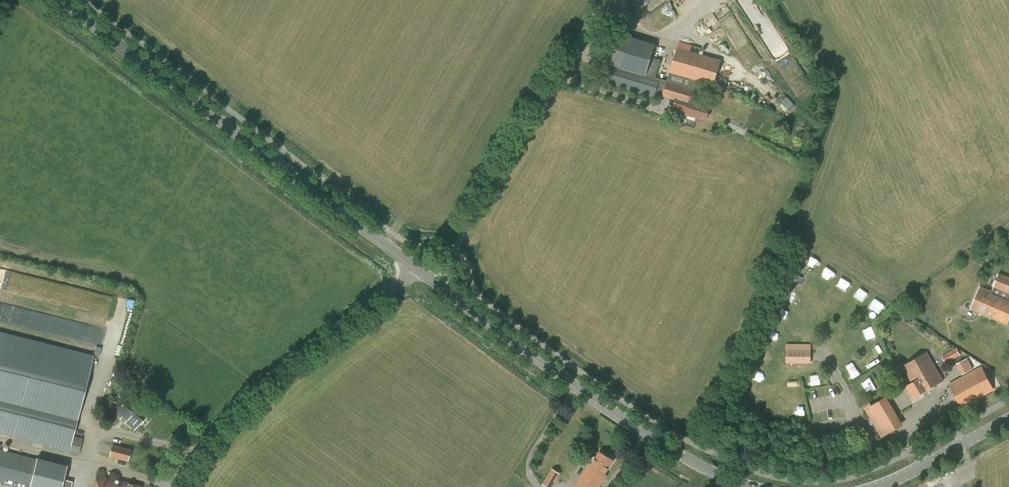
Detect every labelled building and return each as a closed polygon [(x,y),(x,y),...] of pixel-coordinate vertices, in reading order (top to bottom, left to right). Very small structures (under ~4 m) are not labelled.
[(690,102),(697,80),(670,72),(667,81),(655,78),(660,60),(651,58),(654,46),(620,36),(606,83),(662,99),(663,96),(675,100),(674,106),(684,109),(684,108),(688,109),(686,113),(697,116),(696,120),(704,122),(705,119),(706,119),(709,106),(701,104),(701,105),(690,102)] [(679,42),(676,52),(670,72),(697,80),(714,85),(722,59),(699,52),(700,48),(679,42)] [(993,286),(1008,293),(1008,277),(999,273),(993,286)] [(993,286),(991,292),(980,288),(971,308),(1007,324),(1008,318),(1008,301),(1008,293),(993,286)] [(79,410),(93,355),(0,332),(0,433),(49,445),(48,448),(78,456),(82,439),(72,437),(79,410)] [(811,344),(804,344),(786,344),(786,363),(811,364),(811,344)] [(946,353),(950,361),(960,355),(956,348),(946,353)] [(927,353),(902,367),(912,383),(905,387),(912,398),(943,381),(927,353)] [(967,358),(956,364),(961,375),(973,368),(967,358)] [(981,367),(948,384),(960,407),(993,390),(981,367)] [(134,429),(149,410),(124,390),(109,409),(134,429)] [(903,424),(886,397),(865,409),(882,437),(903,424)] [(127,461),(130,449),(112,444),(109,457),(127,461)] [(19,486),(30,486),(37,459),(0,450),(0,482),(19,486)] [(613,460),(599,452),(591,464),(590,463),(575,486),(576,486),(600,486),(607,475),(605,474),(613,460)] [(560,473),(551,468),(542,484),(547,486),(551,486),(560,473)] [(140,486),(97,475),(94,486),(140,486)]
